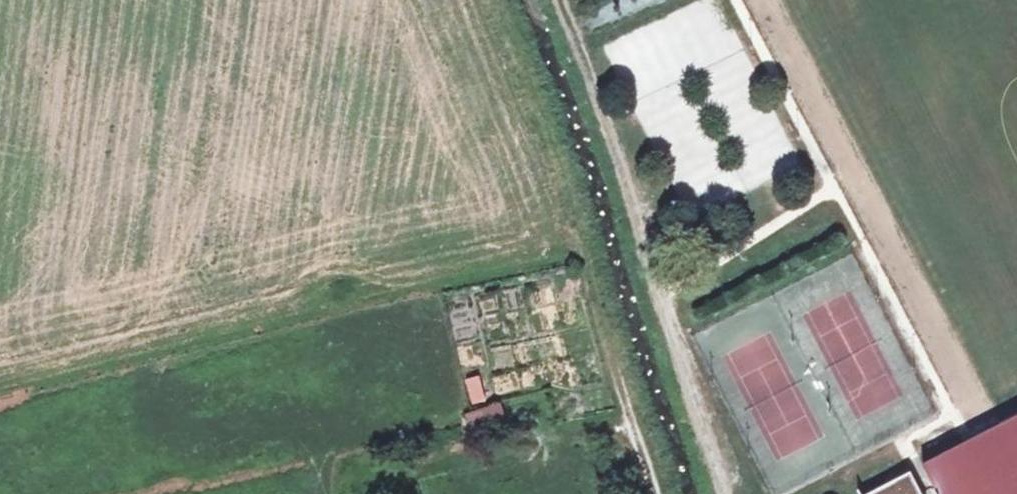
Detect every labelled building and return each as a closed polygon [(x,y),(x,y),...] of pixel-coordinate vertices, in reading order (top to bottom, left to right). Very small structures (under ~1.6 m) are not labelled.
[(522,391),(513,352),(488,358),(497,396),(522,391)] [(464,378),(469,404),(486,401),(481,375),(464,378)] [(500,404),(462,415),(469,440),(507,429),(500,404)] [(922,464),(938,493),(1016,493),(1016,415),(922,464)] [(865,493),(922,493),(910,471),(865,493)]
